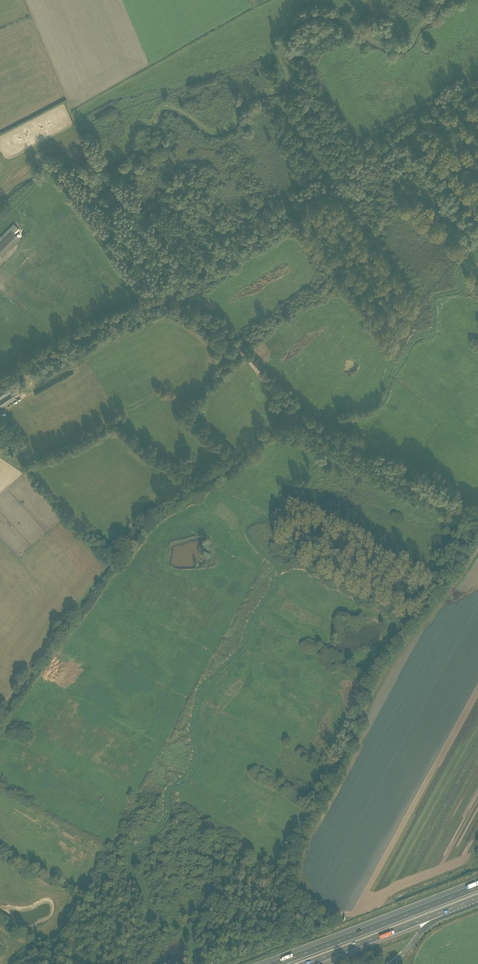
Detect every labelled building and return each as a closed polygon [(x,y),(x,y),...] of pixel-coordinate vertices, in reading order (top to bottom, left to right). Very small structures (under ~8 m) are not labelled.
[(20,239),(11,230),(0,242),(0,259),(20,239)] [(11,392),(12,391),(8,386),(7,386),(0,391),(0,399),(11,392)] [(11,392),(0,399),(0,409),(16,398),(11,392)]
